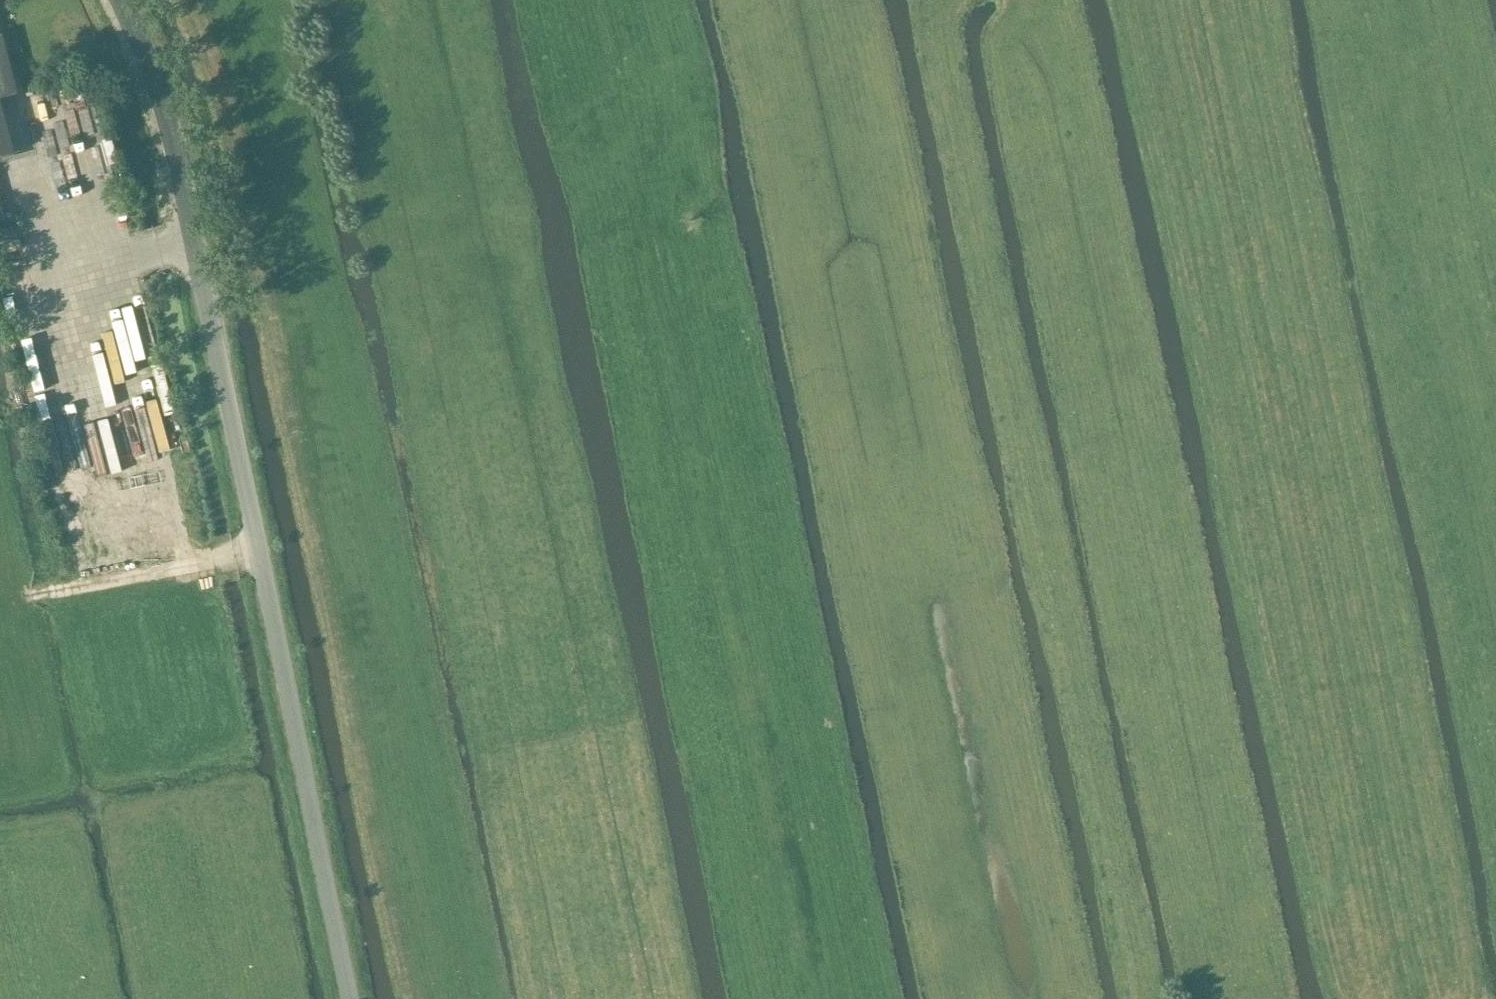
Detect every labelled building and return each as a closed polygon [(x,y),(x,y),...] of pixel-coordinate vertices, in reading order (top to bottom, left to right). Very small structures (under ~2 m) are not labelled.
[(14,93),(0,39),(0,97),(14,93)] [(58,64),(43,69),(46,78),(61,72),(58,64)] [(12,155),(0,110),(0,159),(12,155)]
